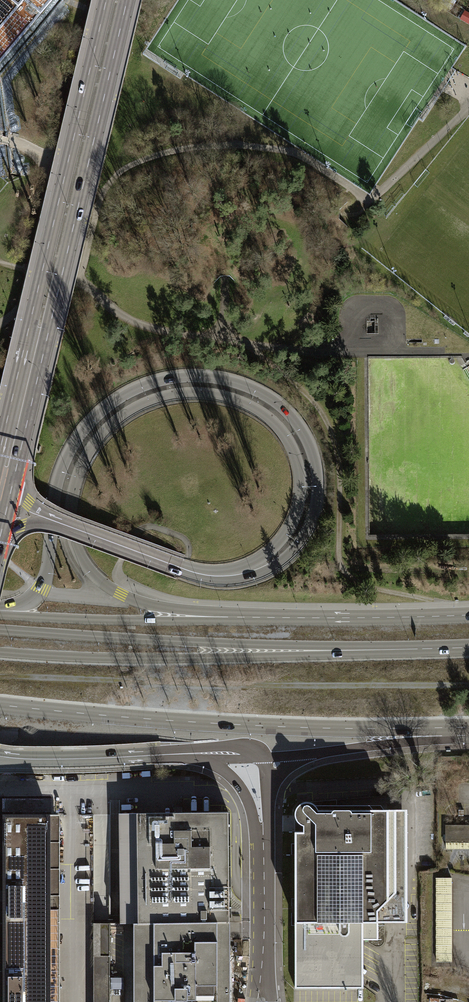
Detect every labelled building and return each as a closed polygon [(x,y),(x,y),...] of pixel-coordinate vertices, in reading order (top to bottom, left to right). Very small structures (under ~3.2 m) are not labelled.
[(53,0),(0,0),(0,62),(53,0)] [(461,19),(466,22),(468,17),(468,15),(465,12),(461,19)] [(340,219),(339,210),(324,211),(324,219),(340,219)] [(292,831),(292,988),(361,988),(361,939),(376,939),(376,922),(405,922),(405,809),(382,809),(382,805),(313,805),(311,803),(308,802),(303,801),(299,803),(296,805),(293,809),(292,813),(293,817),(295,821),(297,823),(301,825),(301,831),(292,831)] [(131,923),(131,922),(227,921),(226,812),(168,812),(117,813),(117,923),(131,923)] [(47,814),(1,814),(1,847),(1,922),(1,1001),(48,1001),(47,814)] [(47,814),(48,1001),(58,1001),(57,814),(47,814)] [(448,827),(448,845),(468,845),(468,827),(448,827)] [(452,964),(451,879),(437,879),(437,964),(452,964)] [(227,921),(131,922),(131,923),(131,1001),(228,1001),(228,921),(227,921)] [(93,1001),(110,1001),(110,922),(93,922),(93,1001)]
